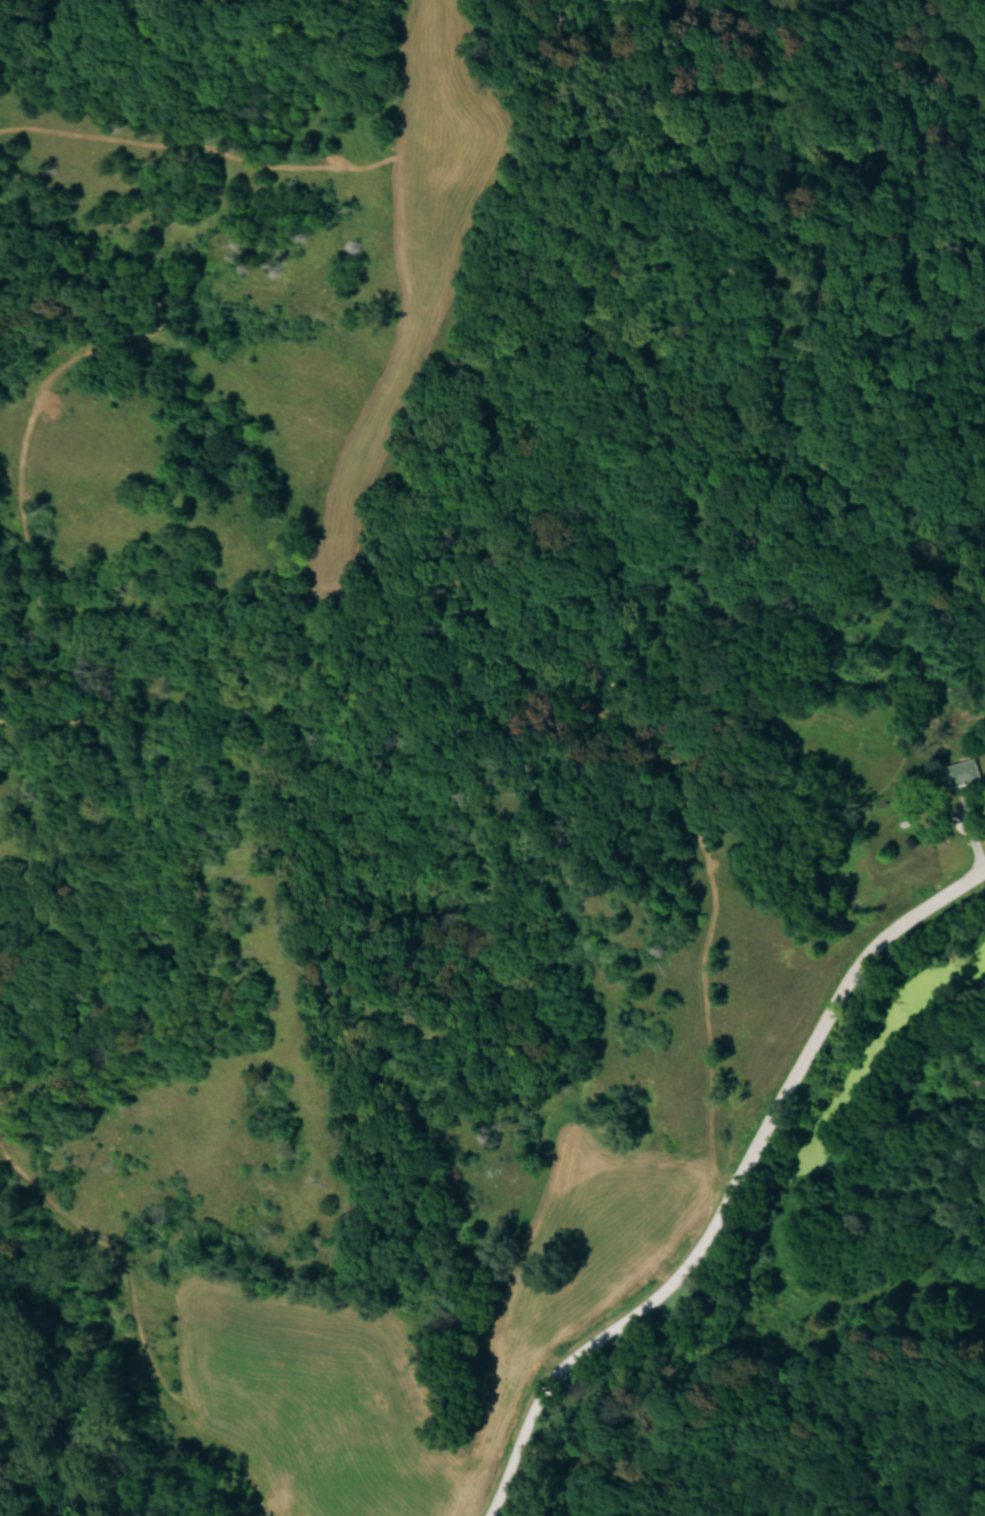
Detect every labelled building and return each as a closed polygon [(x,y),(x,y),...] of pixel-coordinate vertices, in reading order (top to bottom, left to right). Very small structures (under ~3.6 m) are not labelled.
[(983,777),(976,756),(948,764),(954,786),(983,777)]
